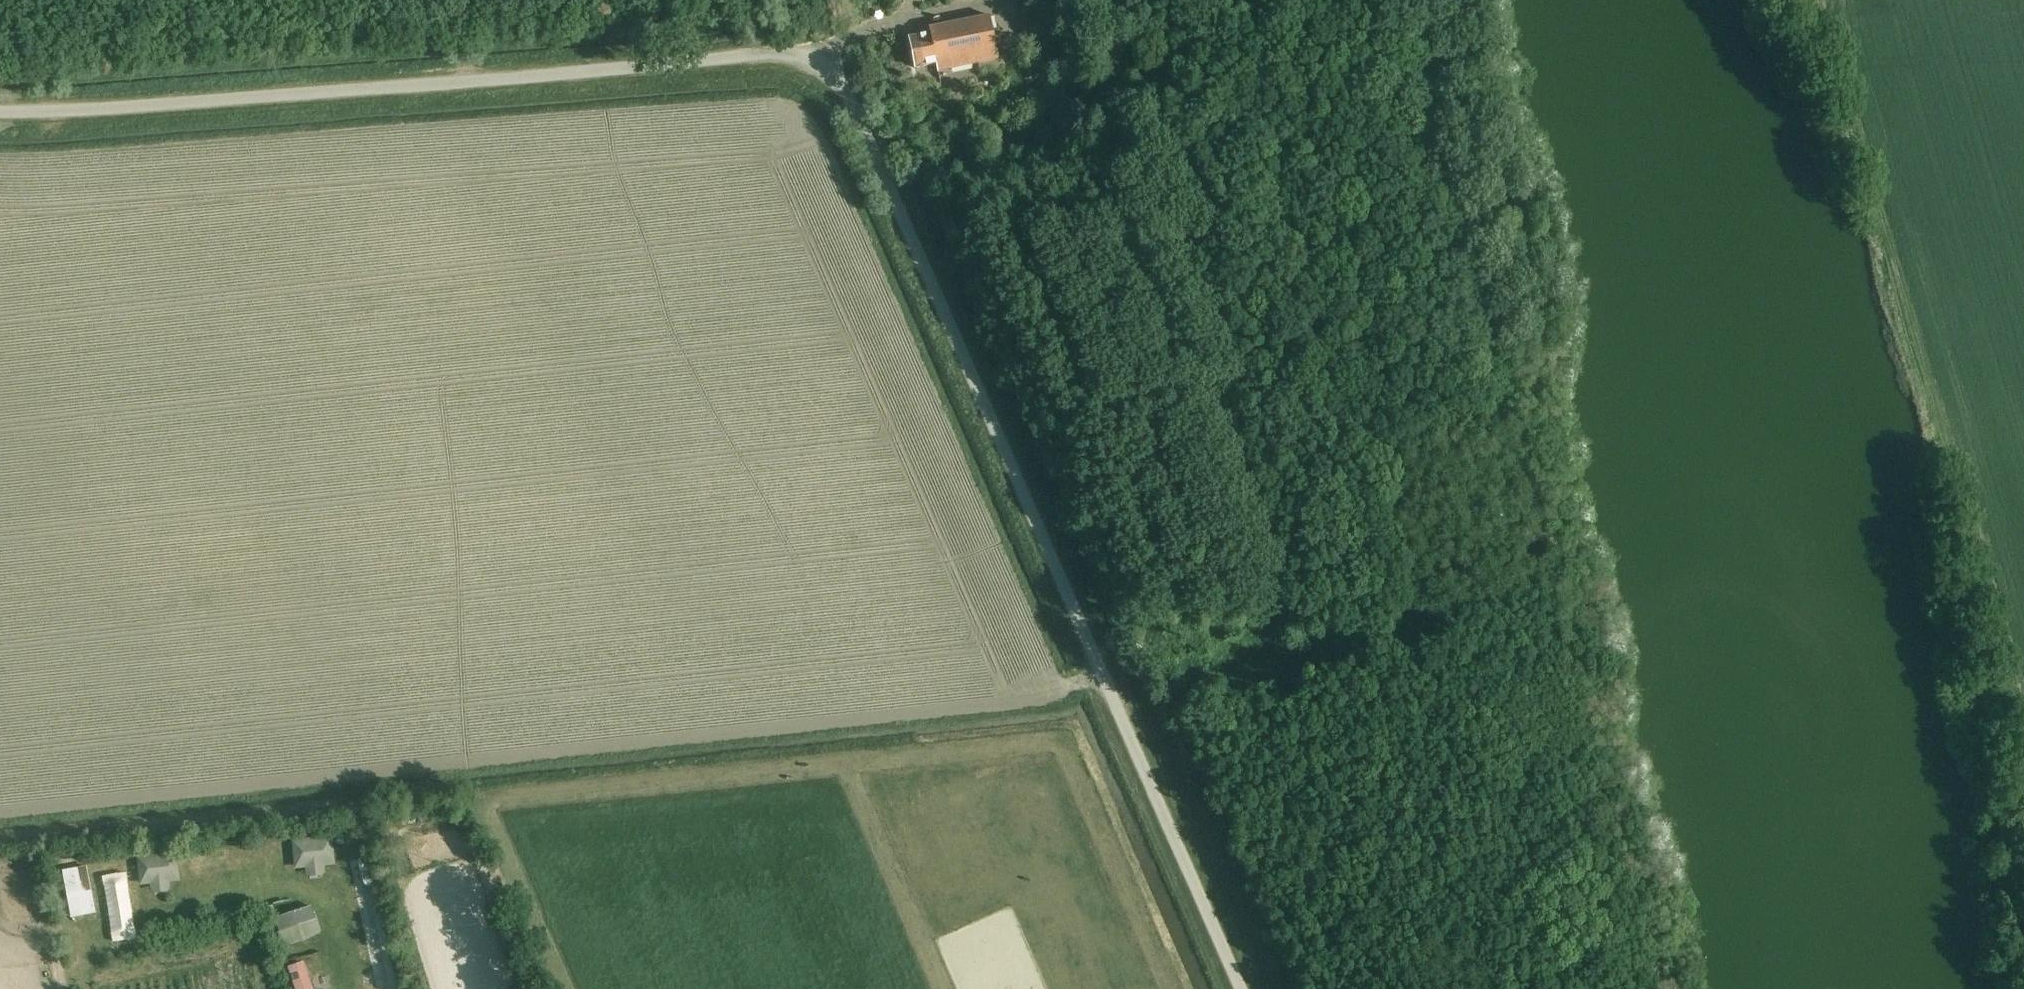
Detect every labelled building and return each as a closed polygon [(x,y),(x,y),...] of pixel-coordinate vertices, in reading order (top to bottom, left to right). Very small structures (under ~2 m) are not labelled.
[(935,64),(937,71),(998,59),(989,16),(928,28),(929,33),(908,38),(915,68),(935,64)] [(304,847),(325,847),(325,826),(304,826),(304,847)] [(245,834),(245,852),(269,852),(268,833),(245,834)] [(167,863),(167,841),(142,841),(142,863),(167,863)] [(79,875),(80,850),(64,850),(63,874),(79,875)] [(293,947),(297,969),(306,967),(302,945),(293,947)]
